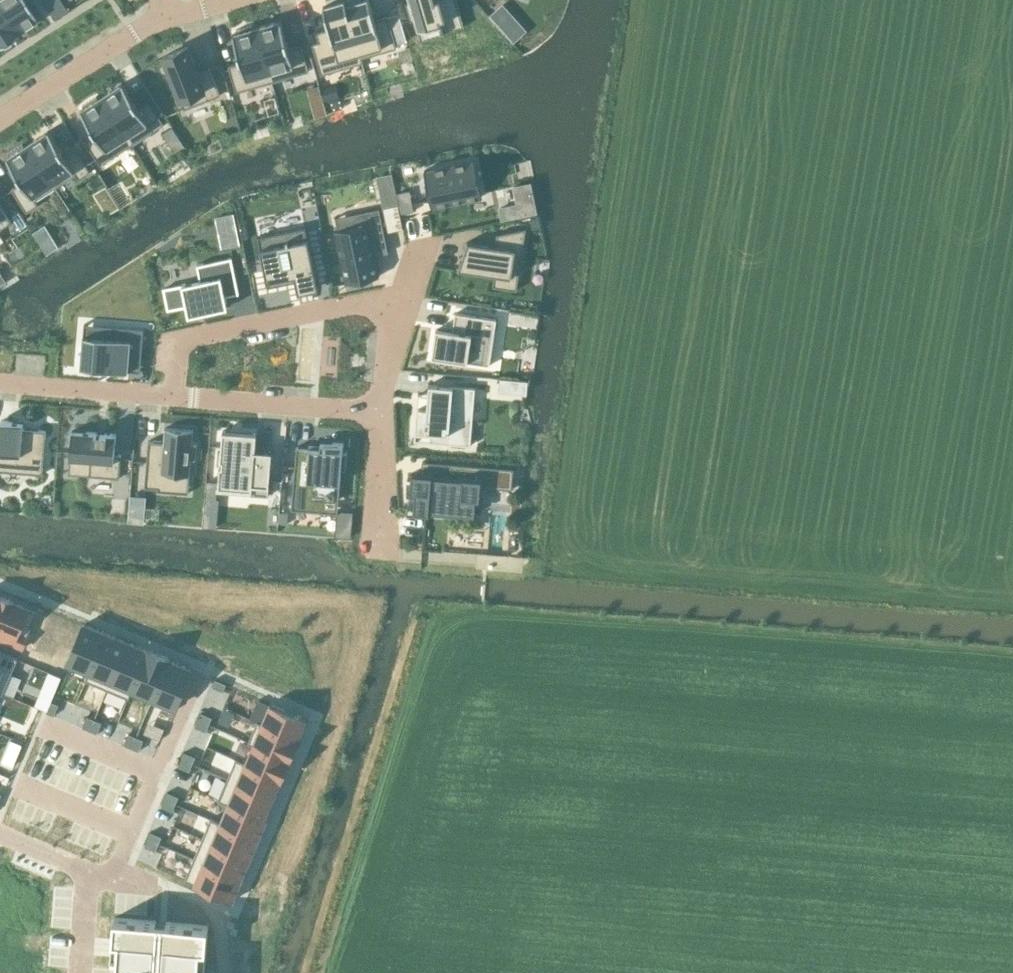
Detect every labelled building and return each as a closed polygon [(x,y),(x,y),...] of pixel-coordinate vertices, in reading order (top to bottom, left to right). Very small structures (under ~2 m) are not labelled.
[(16,32),(17,32),(16,31),(36,18),(25,0),(0,0),(0,7),(16,32)] [(45,7),(53,19),(66,11),(59,0),(55,0),(45,7)] [(312,42),(321,74),(363,62),(345,0),(343,0),(323,6),(329,27),(316,31),(319,40),(312,42)] [(363,62),(362,58),(397,47),(388,15),(375,19),(369,0),(346,0),(345,0),(363,62)] [(411,1),(407,2),(411,19),(416,18),(422,38),(464,26),(456,0),(411,0),(411,1)] [(16,32),(0,7),(0,43),(16,32)] [(281,20),(257,27),(273,81),(309,71),(301,44),(289,47),(281,20)] [(241,61),(229,65),(231,73),(236,92),(273,81),(257,27),(233,34),(234,37),(240,59),(241,61)] [(404,29),(396,31),(400,43),(407,40),(404,29)] [(188,46),(164,56),(169,70),(166,71),(172,87),(175,85),(184,109),(221,94),(210,68),(198,73),(188,46)] [(123,83),(102,96),(133,144),(164,124),(149,100),(144,103),(139,107),(123,83)] [(84,108),(81,110),(96,134),(86,141),(101,164),(133,144),(102,96),(98,98),(97,96),(83,105),(84,108)] [(39,137),(28,144),(56,187),(76,174),(79,178),(90,171),(75,147),(65,154),(55,138),(49,130),(39,137)] [(10,155),(7,157),(23,181),(12,188),(27,212),(39,204),(36,200),(56,187),(28,144),(24,146),(23,143),(9,152),(10,155)] [(476,159),(424,169),(431,200),(434,200),(435,205),(443,204),(452,202),(456,201),(456,202),(471,199),(471,198),(482,196),(480,185),(481,185),(479,176),(476,159)] [(517,204),(500,207),(503,219),(537,213),(534,200),(517,204)] [(11,222),(0,204),(0,229),(11,222)] [(356,226),(335,230),(346,283),(353,281),(380,276),(375,254),(378,254),(377,249),(388,247),(380,208),(353,213),(356,226)] [(306,226),(258,236),(268,286),(296,281),(299,280),(297,272),(315,269),(306,226)] [(468,241),(459,268),(495,274),(516,277),(519,277),(519,272),(520,272),(526,228),(526,227),(497,233),(497,236),(496,245),(468,241)] [(201,279),(164,287),(168,309),(187,305),(188,313),(200,311),(200,313),(206,312),(228,307),(226,296),(239,293),(238,283),(232,257),(198,264),(201,279)] [(511,309),(509,321),(533,325),(537,325),(538,313),(534,313),(511,309)] [(433,352),(432,356),(490,365),(497,318),(456,312),(453,330),(453,331),(437,328),(433,353),(433,352)] [(81,367),(102,369),(102,368),(129,370),(130,359),(142,360),(143,344),(144,328),(112,325),(112,333),(111,337),(97,336),(97,342),(97,347),(83,346),(82,354),(81,367)] [(500,385),(500,391),(512,392),(513,379),(501,378),(500,385)] [(417,415),(416,434),(431,435),(431,440),(429,440),(429,442),(471,445),(471,441),(469,441),(473,391),(475,391),(476,387),(451,385),(429,384),(428,396),(429,396),(429,402),(428,410),(417,409),(417,415)] [(7,463),(19,464),(18,471),(43,473),(47,430),(39,429),(23,428),(24,422),(13,421),(1,420),(0,425),(0,462),(7,463)] [(149,440),(145,486),(158,487),(158,490),(172,491),(173,473),(190,475),(192,458),(196,459),(197,442),(193,441),(194,429),(165,427),(164,441),(149,440)] [(72,430),(70,458),(74,458),(88,459),(91,459),(90,475),(120,477),(122,454),(115,453),(116,433),(110,433),(72,430)] [(218,445),(216,465),(220,465),(219,481),(218,486),(217,486),(217,491),(248,493),(262,494),(269,495),(270,478),(272,450),(260,449),(256,449),(257,433),(241,431),(224,430),(223,430),(222,445),(218,445)] [(294,485),(292,507),(324,510),(325,498),(329,498),(339,499),(340,488),(341,472),(341,471),(345,471),(347,453),(343,453),(344,444),(333,443),(321,442),(320,448),(297,446),(294,485)] [(412,472),(410,493),(415,493),(415,502),(414,511),(425,512),(429,512),(430,510),(431,510),(450,512),(469,513),(475,514),(476,498),(480,498),(481,486),(512,489),(514,468),(423,461),(422,473),(412,472)] [(2,625),(0,629),(0,639),(22,648),(38,612),(14,602),(14,601),(0,595),(0,596),(0,624),(2,625)] [(84,624),(68,662),(89,671),(85,680),(86,681),(106,633),(84,624)] [(106,633),(86,681),(107,690),(127,642),(106,633)] [(127,642),(107,690),(128,698),(149,649),(148,649),(147,650),(127,642)] [(149,649),(128,698),(129,699),(133,690),(152,698),(150,702),(151,702),(170,658),(149,649)] [(3,693),(18,659),(0,651),(0,692),(3,693)] [(170,658),(151,702),(173,712),(191,669),(170,660),(171,659),(170,658)] [(215,679),(212,686),(223,691),(227,683),(215,679)] [(54,715),(59,704),(51,701),(47,712),(54,715)] [(258,720),(257,721),(299,739),(300,738),(299,737),(307,717),(271,702),(262,722),(258,720)] [(212,717),(201,712),(198,720),(209,724),(212,717)] [(90,730),(95,719),(87,716),(83,727),(90,730)] [(97,734),(102,723),(95,719),(90,730),(97,734)] [(206,732),(209,724),(198,720),(195,727),(206,732)] [(257,721),(249,741),(291,759),(299,739),(257,721)] [(132,748),(137,737),(129,734),(125,745),(132,748)] [(139,751),(144,740),(137,737),(132,748),(139,751)] [(236,758),(236,759),(283,778),(291,759),(249,741),(248,742),(253,744),(245,762),(236,758)] [(196,757),(184,752),(182,759),(193,764),(196,757)] [(190,772),(193,764),(182,759),(179,767),(190,772)] [(236,759),(227,779),(273,798),(281,779),(282,779),(283,778),(236,759)] [(227,779),(219,799),(267,819),(267,818),(265,817),(273,798),(227,779)] [(179,797),(168,792),(165,799),(176,804),(179,797)] [(173,811),(176,804),(165,799),(162,806),(173,811)] [(211,818),(211,819),(259,839),(267,819),(219,799),(219,800),(228,803),(220,821),(211,818)] [(211,819),(202,838),(250,859),(259,839),(211,819)] [(162,836),(151,832),(148,839),(159,844),(162,836)] [(202,838),(194,858),(242,878),(250,859),(202,838)] [(156,851),(159,844),(148,839),(145,847),(156,851)] [(194,858),(185,879),(194,883),(231,899),(233,899),(242,878),(194,858)] [(199,972),(205,972),(209,925),(115,917),(111,965),(117,966),(116,972),(199,972)]
